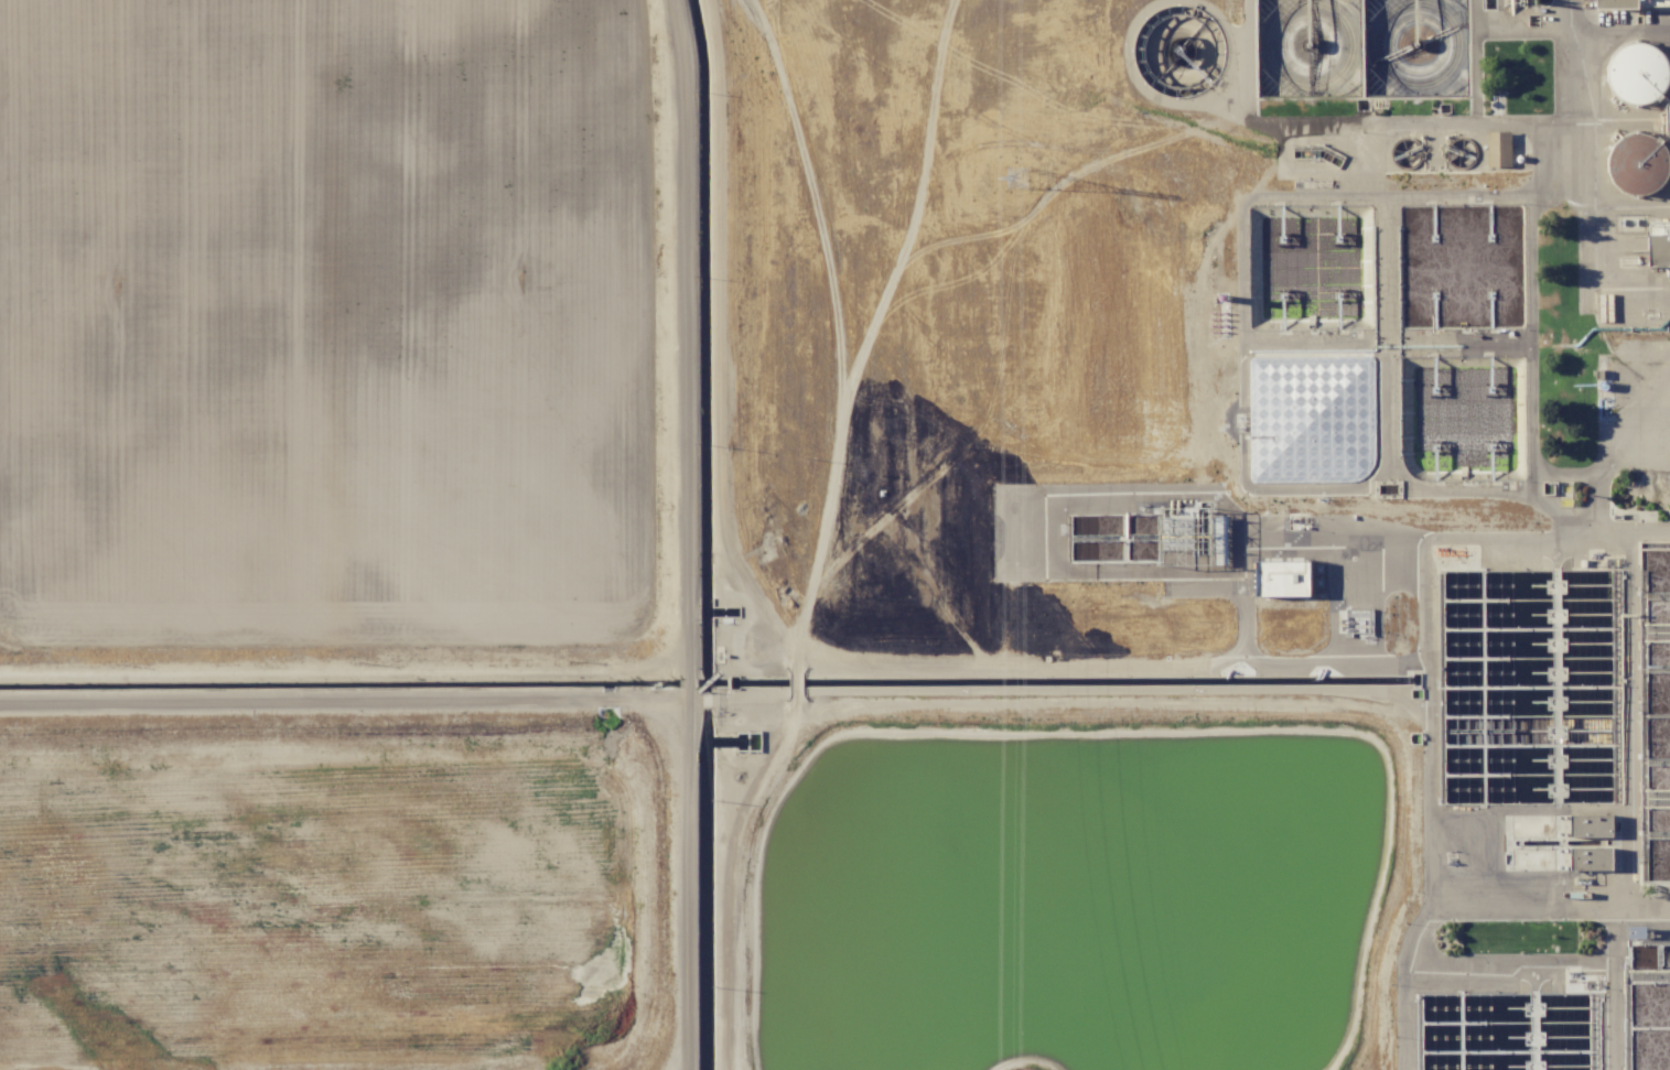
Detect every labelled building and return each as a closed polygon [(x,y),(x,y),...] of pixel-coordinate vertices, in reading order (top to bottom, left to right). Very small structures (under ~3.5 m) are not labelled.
[(1634,101),(1642,100),(1650,97),(1657,90),(1661,84),(1663,75),(1663,66),(1661,58),(1656,51),(1649,45),(1641,42),(1634,41),(1625,43),(1617,46),(1610,52),(1606,60),(1604,67),(1604,76),(1606,84),(1610,91),(1617,97),(1626,100),(1634,101)] [(1508,164),(1507,130),(1484,130),(1485,165),(1508,164)] [(1634,193),(1642,192),(1650,188),(1657,182),(1661,175),(1663,166),(1663,158),(1661,150),(1656,142),(1649,137),(1641,133),(1634,132),(1625,133),(1617,138),(1610,143),(1606,151),(1604,159),(1604,167),(1606,175),(1610,183),(1617,188),(1626,192),(1634,193)] [(1566,835),(1608,836),(1608,815),(1567,814),(1566,835)] [(1609,868),(1608,847),(1567,847),(1567,868),(1609,868)]
